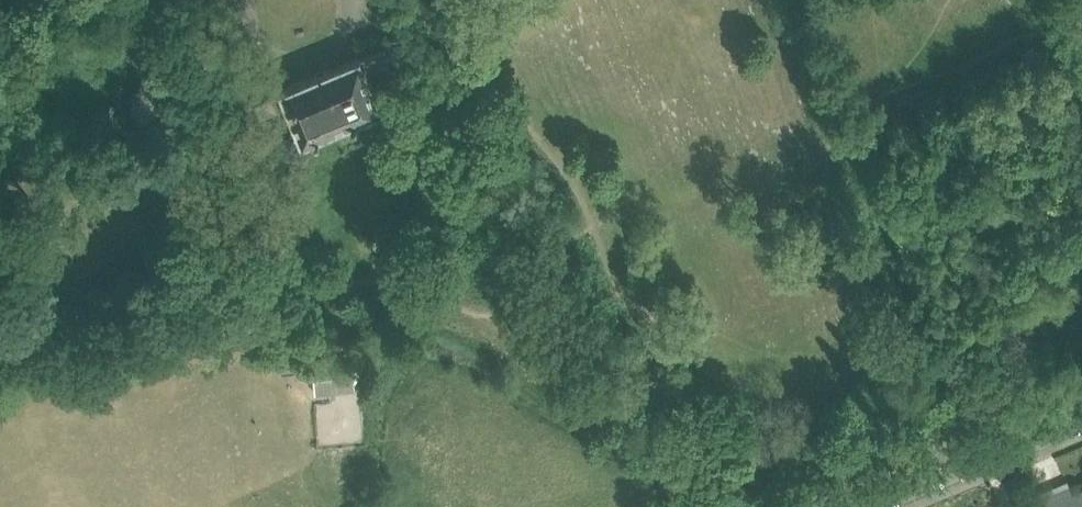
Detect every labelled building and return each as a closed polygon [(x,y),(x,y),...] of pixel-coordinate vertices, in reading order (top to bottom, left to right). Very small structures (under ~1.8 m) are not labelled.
[(355,389),(352,358),(312,362),(315,393),(355,389)] [(1044,494),(1042,495),(1047,506),(1081,506),(1081,490),(1073,494),(1069,484),(1044,494)]
